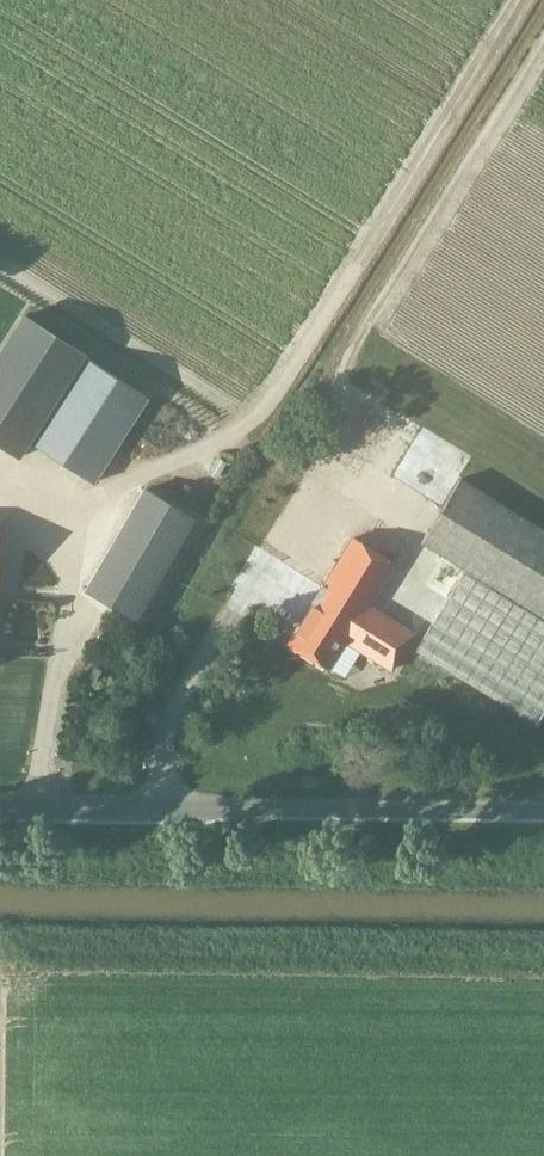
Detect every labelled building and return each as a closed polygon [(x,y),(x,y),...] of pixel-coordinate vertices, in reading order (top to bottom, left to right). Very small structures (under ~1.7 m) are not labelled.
[(29,443),(84,357),(21,316),(0,348),(0,447),(17,457),(27,442),(29,443)] [(84,357),(29,443),(91,483),(146,397),(84,357)] [(424,431),(395,472),(430,497),(459,456),(424,431)] [(490,583),(542,614),(543,611),(543,529),(458,477),(420,541),(490,583)] [(142,490),(84,589),(134,619),(192,519),(142,490)] [(420,541),(408,534),(392,563),(367,605),(413,633),(414,632),(422,637),(415,650),(538,724),(543,715),(543,619),(488,586),(490,583),(420,541)] [(367,605),(392,563),(351,538),(287,644),(328,669),(344,641),(391,670),(413,633),(367,605)] [(94,681),(100,670),(93,667),(87,677),(94,681)]
